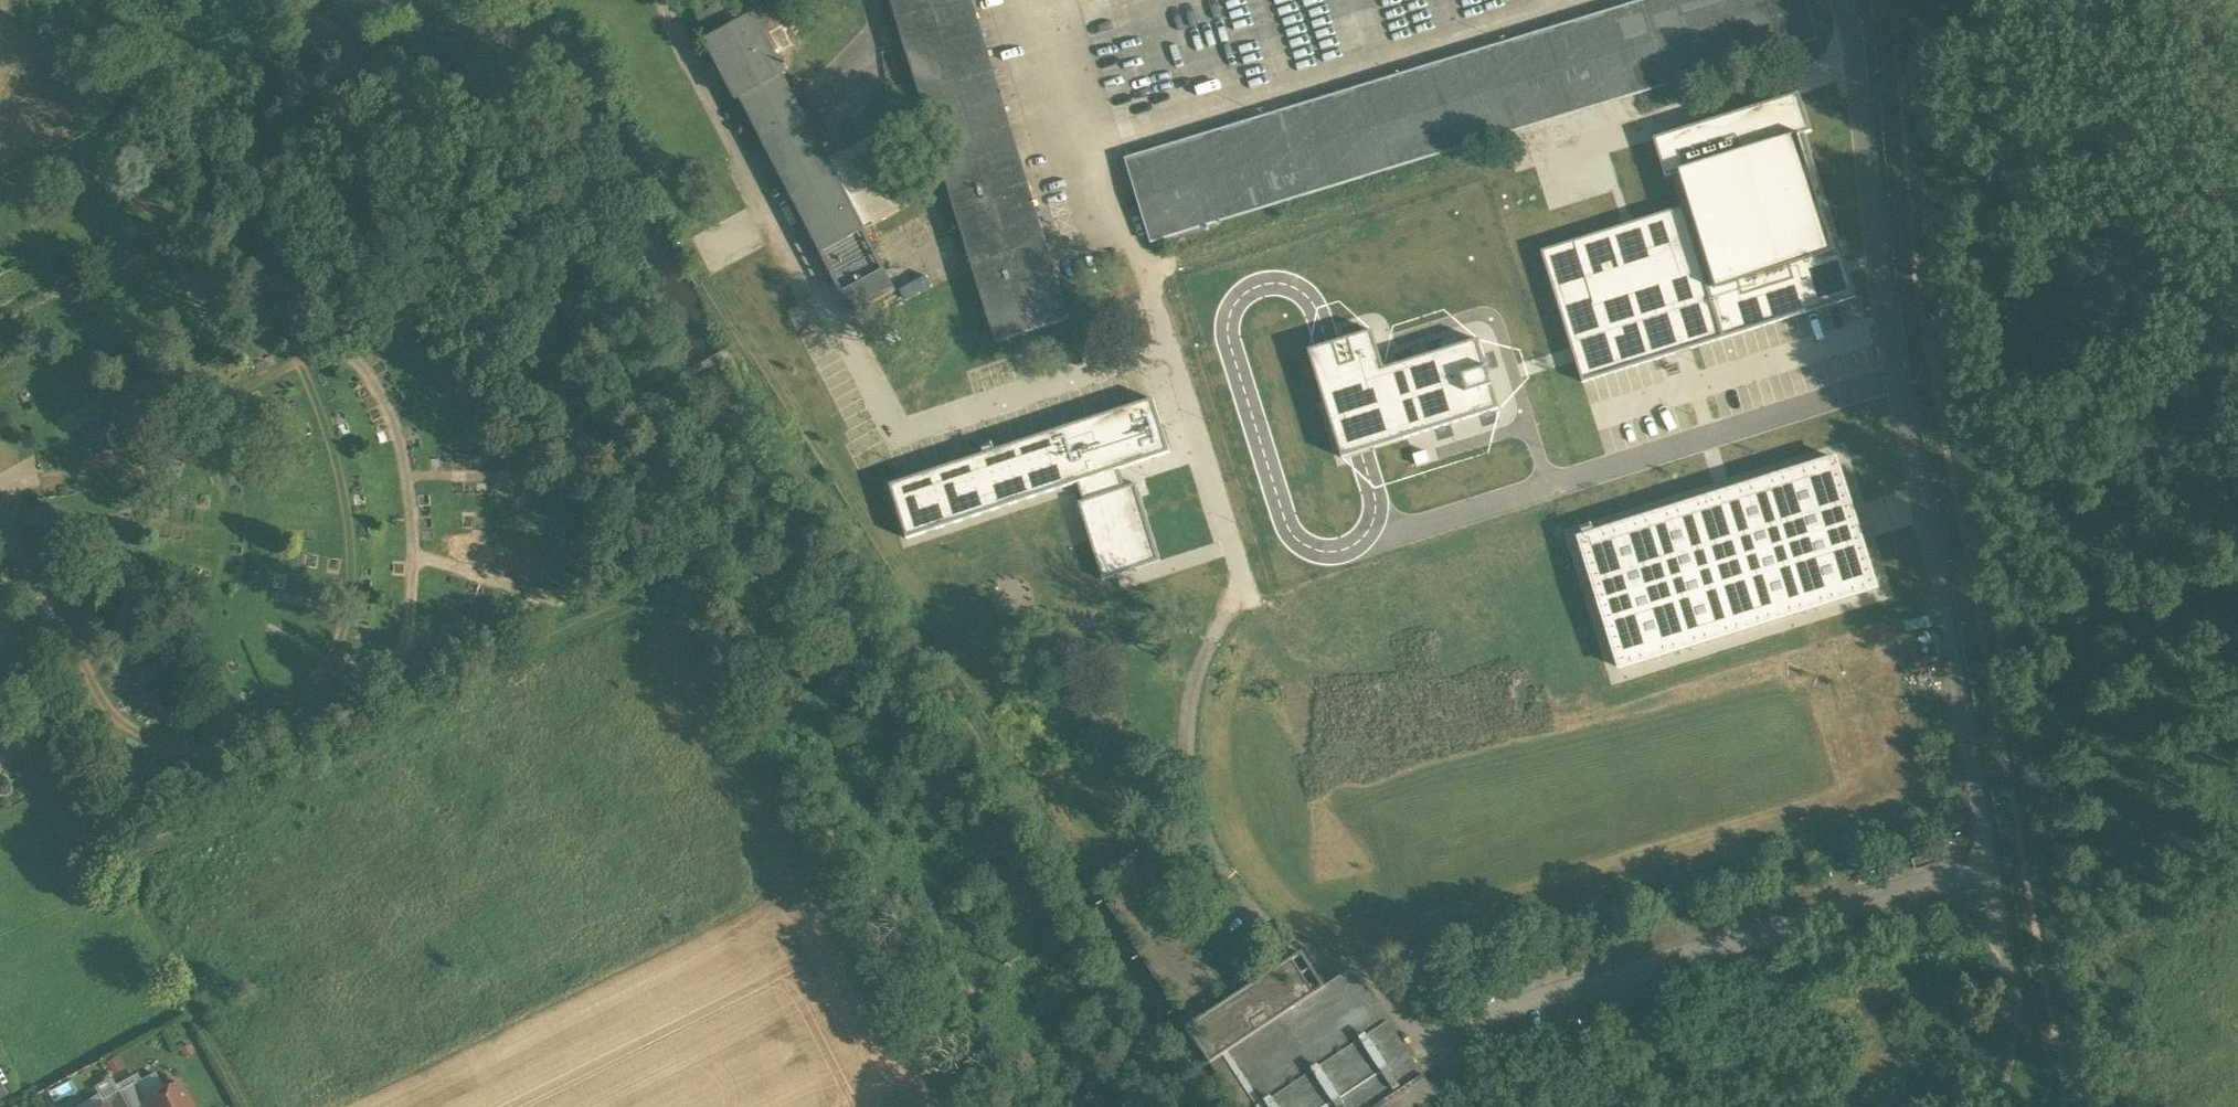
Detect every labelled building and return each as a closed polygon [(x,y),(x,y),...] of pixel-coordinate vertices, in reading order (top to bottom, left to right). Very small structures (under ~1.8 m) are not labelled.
[(698,18),(709,38),(706,40),(706,42),(694,48),(701,62),(714,56),(737,100),(740,98),(783,76),(787,74),(776,53),(778,52),(779,53),(793,45),(782,25),(768,32),(769,33),(766,35),(755,14),(752,16),(743,0),(732,0),(698,18)] [(971,0),(892,0),(997,342),(1069,320),(971,0)] [(1126,161),(1151,243),(1500,137),(1637,95),(1818,40),(1806,0),(1653,0),(1126,161)] [(842,21),(812,51),(824,63),(854,32),(842,21)] [(827,160),(783,76),(740,98),(842,292),(884,270),(864,230),(827,160)] [(1798,94),(1652,139),(1665,178),(1671,177),(1804,135),(1810,133),(1798,94)] [(1804,135),(1671,177),(1680,207),(1544,250),(1584,377),(1853,292),(1804,135)] [(870,138),(827,160),(864,230),(907,208),(870,138)] [(884,270),(842,292),(852,313),(895,291),(884,270)] [(1367,331),(1309,348),(1343,457),(1496,409),(1475,341),(1379,371),(1367,331)] [(1145,399),(886,481),(903,534),(1079,479),(1118,467),(1162,453),(1145,399)] [(1836,456),(1581,534),(1623,668),(1877,589),(1836,456)] [(1118,467),(1079,479),(1085,500),(1124,488),(1118,467)] [(1135,485),(1124,488),(1085,500),(1080,502),(1103,577),(1158,560),(1135,485)] [(1091,879),(1239,1106),(1424,1106),(1437,1099),(1353,969),(1325,987),(1303,954),(1233,999),(1139,851),(1091,879)] [(135,1082),(118,1091),(127,1106),(148,1106),(145,1101),(135,1082)] [(178,1083),(145,1101),(148,1106),(191,1106),(178,1083)] [(118,1092),(100,1101),(103,1106),(127,1106),(118,1091),(118,1092)]
